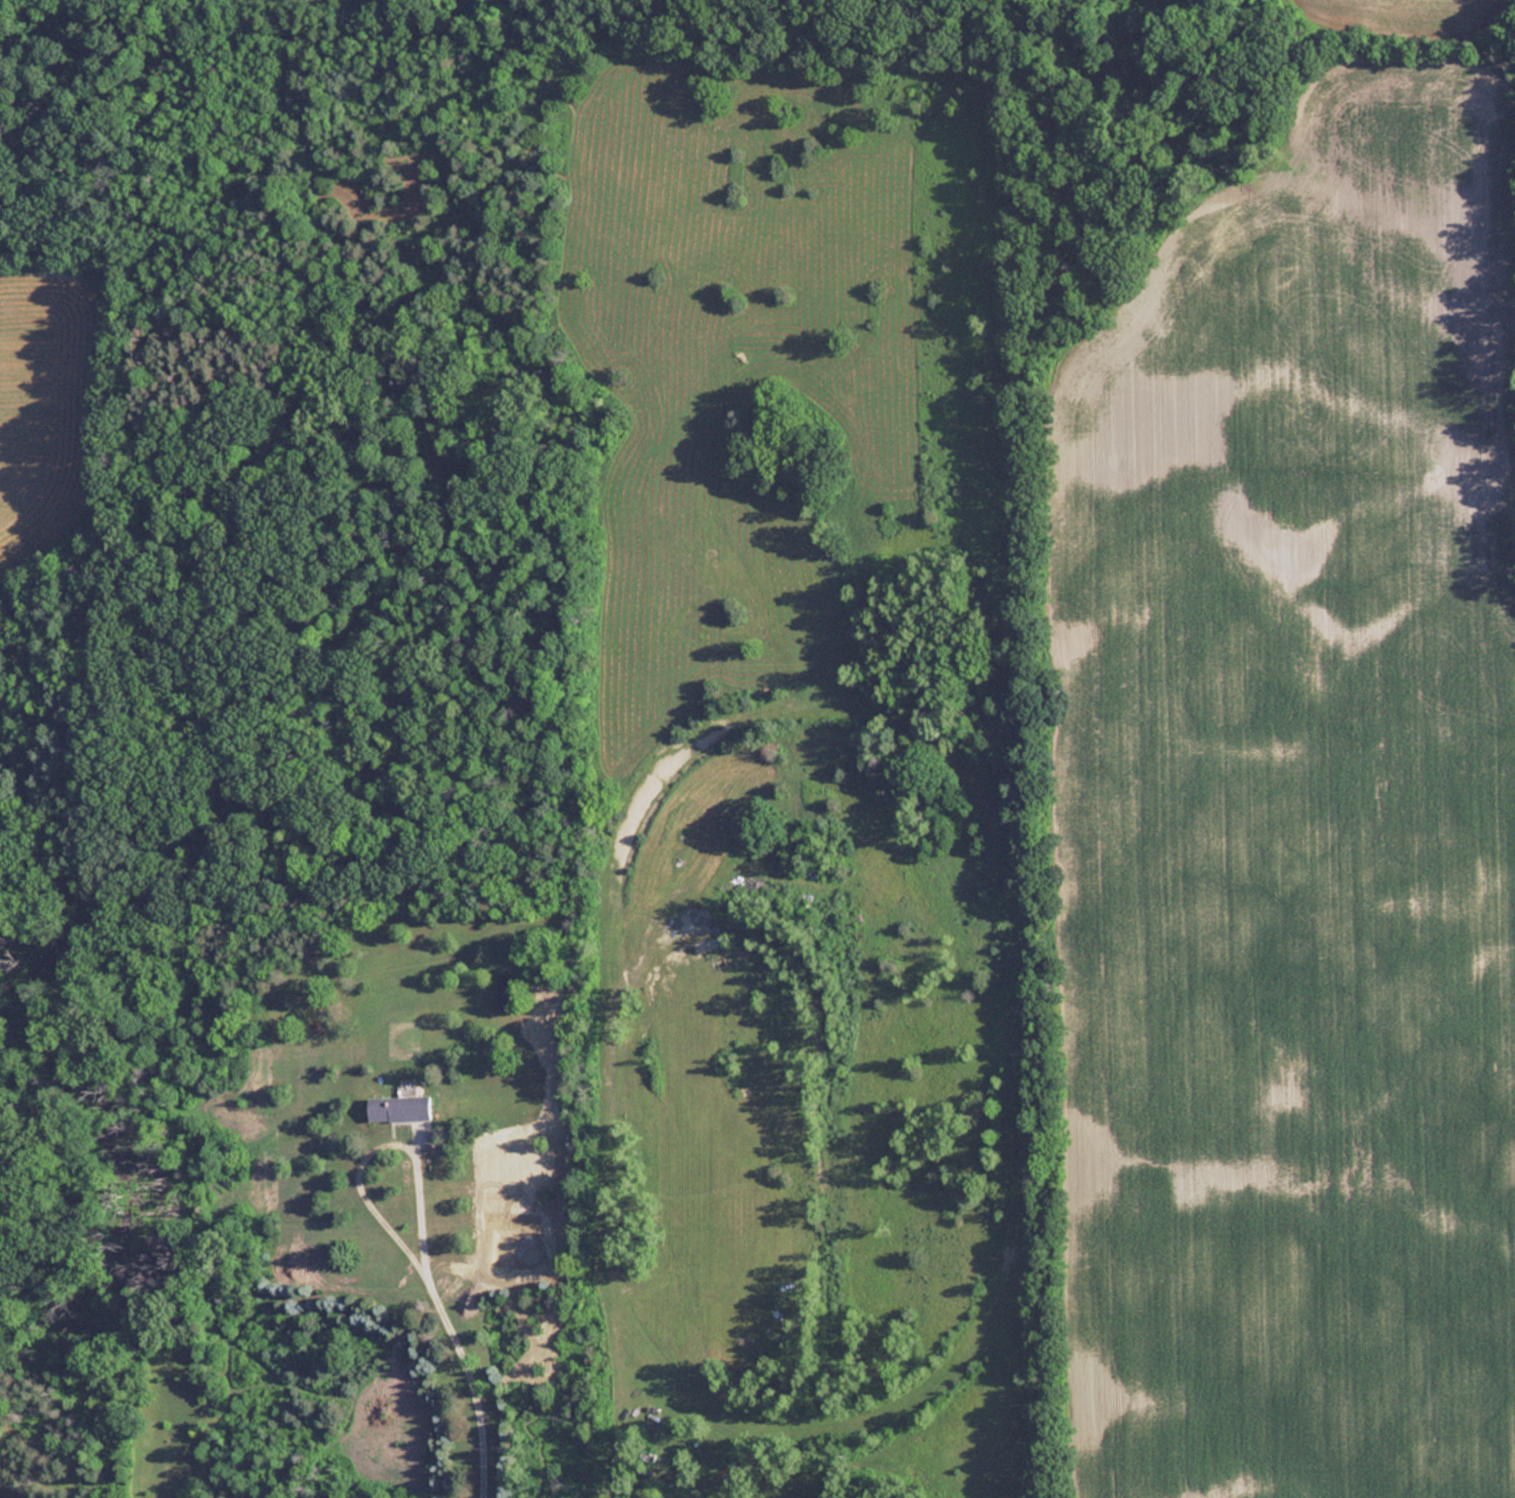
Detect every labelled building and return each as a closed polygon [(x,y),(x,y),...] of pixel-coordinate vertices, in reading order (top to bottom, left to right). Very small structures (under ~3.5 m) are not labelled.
[(430,1096),(367,1096),(367,1120),(430,1120),(430,1096)]
